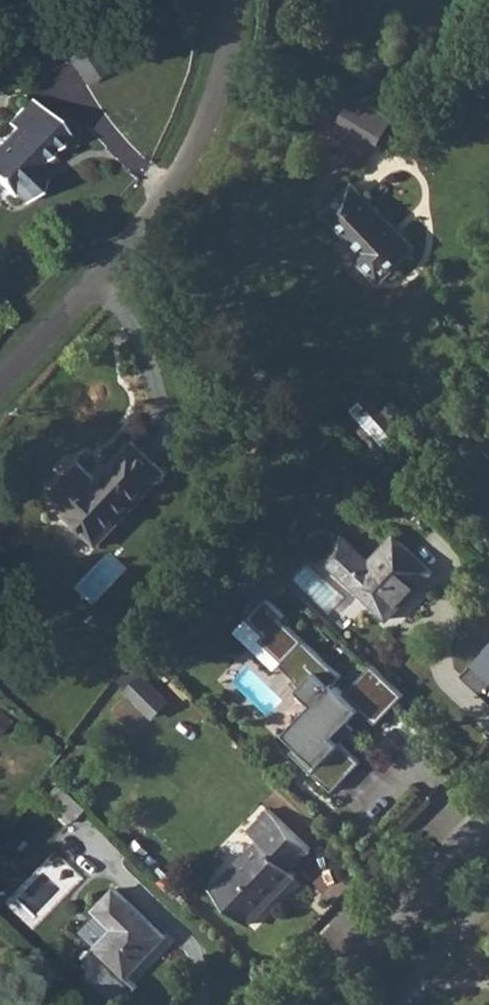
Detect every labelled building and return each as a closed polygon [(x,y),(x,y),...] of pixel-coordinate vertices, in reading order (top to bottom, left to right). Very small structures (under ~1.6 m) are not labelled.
[(86,48),(72,55),(85,83),(100,76),(86,48)] [(341,118),(383,141),(397,117),(355,93),(341,118)] [(0,139),(0,184),(11,195),(14,192),(22,199),(42,178),(31,168),(66,132),(31,98),(8,121),(13,126),(0,139)] [(355,182),(326,210),(362,250),(357,254),(380,278),(415,245),(355,182)] [(347,403),(383,447),(403,431),(367,387),(347,403)] [(314,436),(303,447),(311,456),(323,445),(314,436)] [(80,462),(54,490),(71,507),(66,511),(99,543),(166,471),(156,462),(133,441),(116,457),(107,468),(110,471),(100,482),(97,478),(80,462)] [(325,556),(362,590),(390,617),(434,570),(397,536),(373,562),(345,536),(325,556)] [(285,736),(340,787),(365,760),(342,738),(372,706),(304,642),(288,660),(308,679),(301,686),(318,702),(285,736)] [(129,690),(156,717),(174,699),(147,672),(129,690)] [(55,786),(44,798),(68,821),(80,809),(55,786)] [(271,808),(251,828),(262,840),(215,889),(251,922),(298,873),(293,868),(312,847),(271,808)] [(118,888),(98,908),(117,927),(99,947),(128,976),(166,935),(118,888)]
